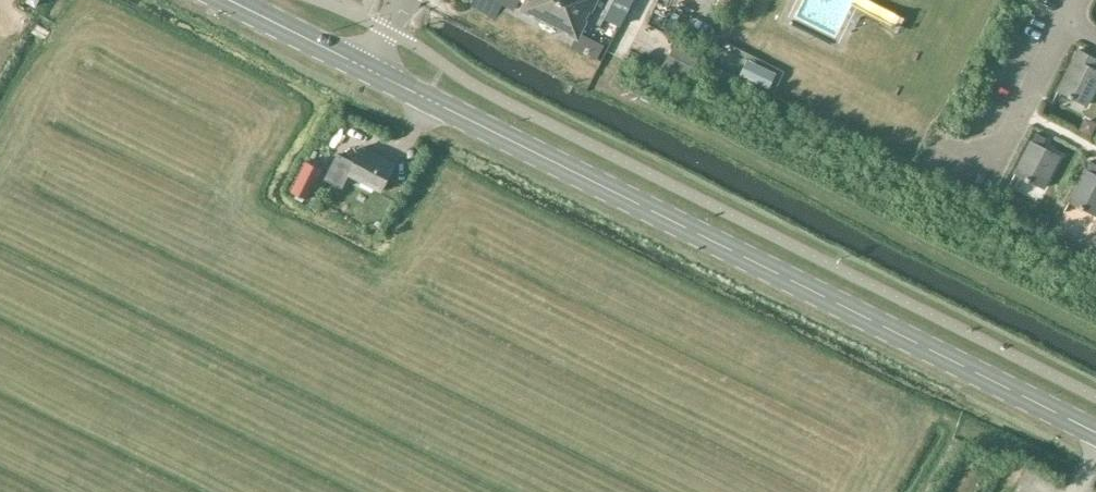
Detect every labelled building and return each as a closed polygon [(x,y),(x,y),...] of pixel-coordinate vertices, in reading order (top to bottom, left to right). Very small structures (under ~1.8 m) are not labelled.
[(515,10),(520,0),(496,0),(515,10)] [(526,8),(551,20),(562,0),(529,0),(526,8)] [(551,20),(577,33),(585,17),(596,22),(599,15),(604,18),(613,0),(562,0),(551,20)] [(675,44),(669,55),(693,68),(699,56),(675,44)] [(1058,90),(1088,106),(1095,91),(1095,68),(1086,62),(1090,55),(1081,49),(1076,57),(1075,57),(1058,90)] [(1036,132),(1015,172),(1044,187),(1060,155),(1041,146),(1046,137),(1036,132)] [(360,148),(355,162),(339,153),(325,179),(343,188),(350,175),(381,191),(395,165),(360,148)] [(1070,202),(1095,215),(1095,163),(1090,160),(1086,168),(1087,168),(1070,202)] [(304,168),(292,191),(308,199),(320,176),(304,168)]
